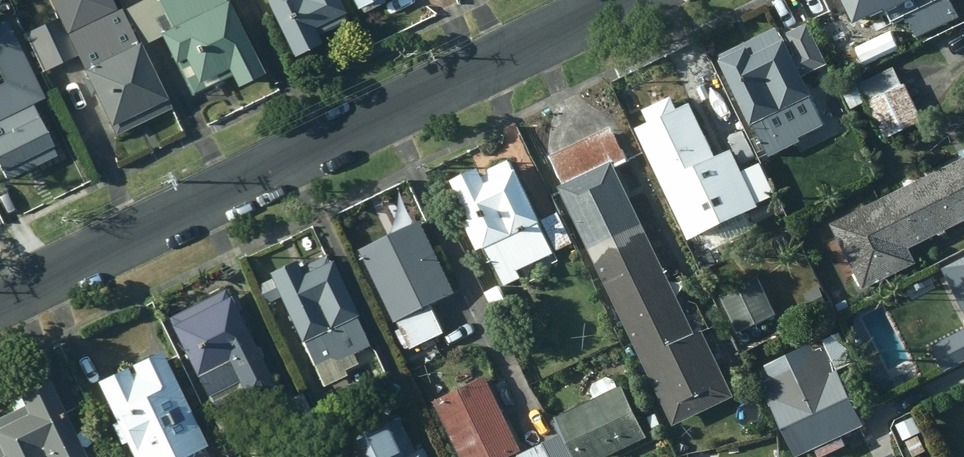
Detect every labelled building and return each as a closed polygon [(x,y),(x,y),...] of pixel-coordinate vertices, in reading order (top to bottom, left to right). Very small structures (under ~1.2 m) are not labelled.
[(115,131),(169,105),(119,0),(53,0),(115,131)] [(267,73),(230,0),(162,0),(162,1),(159,0),(140,0),(135,2),(128,6),(147,45),(155,41),(164,37),(192,96),(235,76),(240,86),(267,73)] [(289,58),(317,45),(313,35),(345,20),(335,0),(262,0),(289,58)] [(357,16),(385,1),(385,0),(349,0),(357,16)] [(865,20),(886,10),(893,24),(908,17),(917,37),(958,18),(950,0),(855,0),(865,20)] [(73,56),(54,17),(37,25),(28,6),(14,14),(41,71),(73,56)] [(799,138),(825,125),(777,28),(718,56),(751,126),(754,125),(769,156),(800,142),(799,138)] [(35,66),(16,75),(29,102),(48,92),(35,66)] [(866,104),(884,141),(926,122),(906,80),(902,82),(894,66),(859,83),(868,103),(866,104)] [(15,75),(0,82),(0,177),(3,182),(55,156),(15,75)] [(865,102),(855,80),(841,88),(851,109),(865,102)] [(647,122),(635,128),(668,198),(672,197),(682,218),(733,194),(711,147),(721,143),(712,123),(701,127),(689,103),(676,110),(670,96),(641,110),(647,122)] [(560,187),(582,234),(634,209),(614,167),(626,162),(612,128),(549,155),(563,186),(560,187)] [(963,222),(963,157),(935,171),(961,223),(963,222)] [(479,168),(451,181),(469,220),(463,223),(476,251),(485,247),(503,286),(556,261),(509,159),(481,172),(479,168)] [(911,248),(961,223),(935,171),(905,186),(885,196),(911,248)] [(10,181),(0,186),(0,213),(4,220),(24,210),(10,181)] [(917,264),(911,248),(885,196),(830,224),(862,291),(917,264)] [(666,274),(634,209),(582,234),(613,299),(666,274)] [(572,244),(558,212),(540,221),(555,252),(572,244)] [(455,294),(419,220),(358,250),(394,323),(397,322),(410,349),(443,333),(430,306),(455,294)] [(291,261),(264,273),(298,345),(299,344),(319,388),(344,376),(342,371),(355,365),(350,354),(367,346),(325,255),(295,268),(291,261)] [(942,269),(963,311),(963,257),(942,269)] [(755,272),(717,289),(738,333),(776,316),(755,272)] [(694,335),(666,274),(613,299),(642,359),(694,335)] [(496,283),(482,289),(489,305),(503,299),(496,283)] [(267,284),(258,288),(268,312),(277,308),(267,284)] [(271,388),(222,289),(162,319),(202,399),(234,382),(244,401),(271,388)] [(932,346),(944,371),(963,361),(963,329),(932,346)] [(760,346),(752,330),(734,338),(741,354),(760,346)] [(702,331),(694,335),(642,359),(674,427),(734,398),(702,331)] [(441,357),(434,340),(404,353),(413,370),(441,357)] [(761,385),(794,456),(801,456),(815,450),(819,456),(826,456),(846,447),(842,438),(865,427),(827,346),(815,352),(811,344),(765,366),(772,379),(761,385)] [(156,352),(127,366),(130,373),(126,376),(122,368),(92,383),(127,456),(189,456),(190,453),(203,447),(156,352)] [(431,403),(457,456),(516,456),(515,455),(521,452),(485,378),(431,403)] [(647,438),(623,386),(619,388),(616,381),(607,378),(592,383),(589,391),(593,399),(553,417),(562,435),(517,456),(518,456),(608,456),(647,438)] [(44,380),(13,395),(16,400),(10,403),(13,409),(0,415),(0,456),(81,456),(44,380)] [(299,393),(277,404),(293,436),(316,425),(299,393)] [(921,434),(913,417),(896,425),(903,442),(921,434)] [(388,421),(347,439),(355,456),(429,456),(425,448),(414,453),(398,419),(389,423),(388,421)] [(918,437),(905,443),(911,456),(914,456),(925,452),(918,437)]
